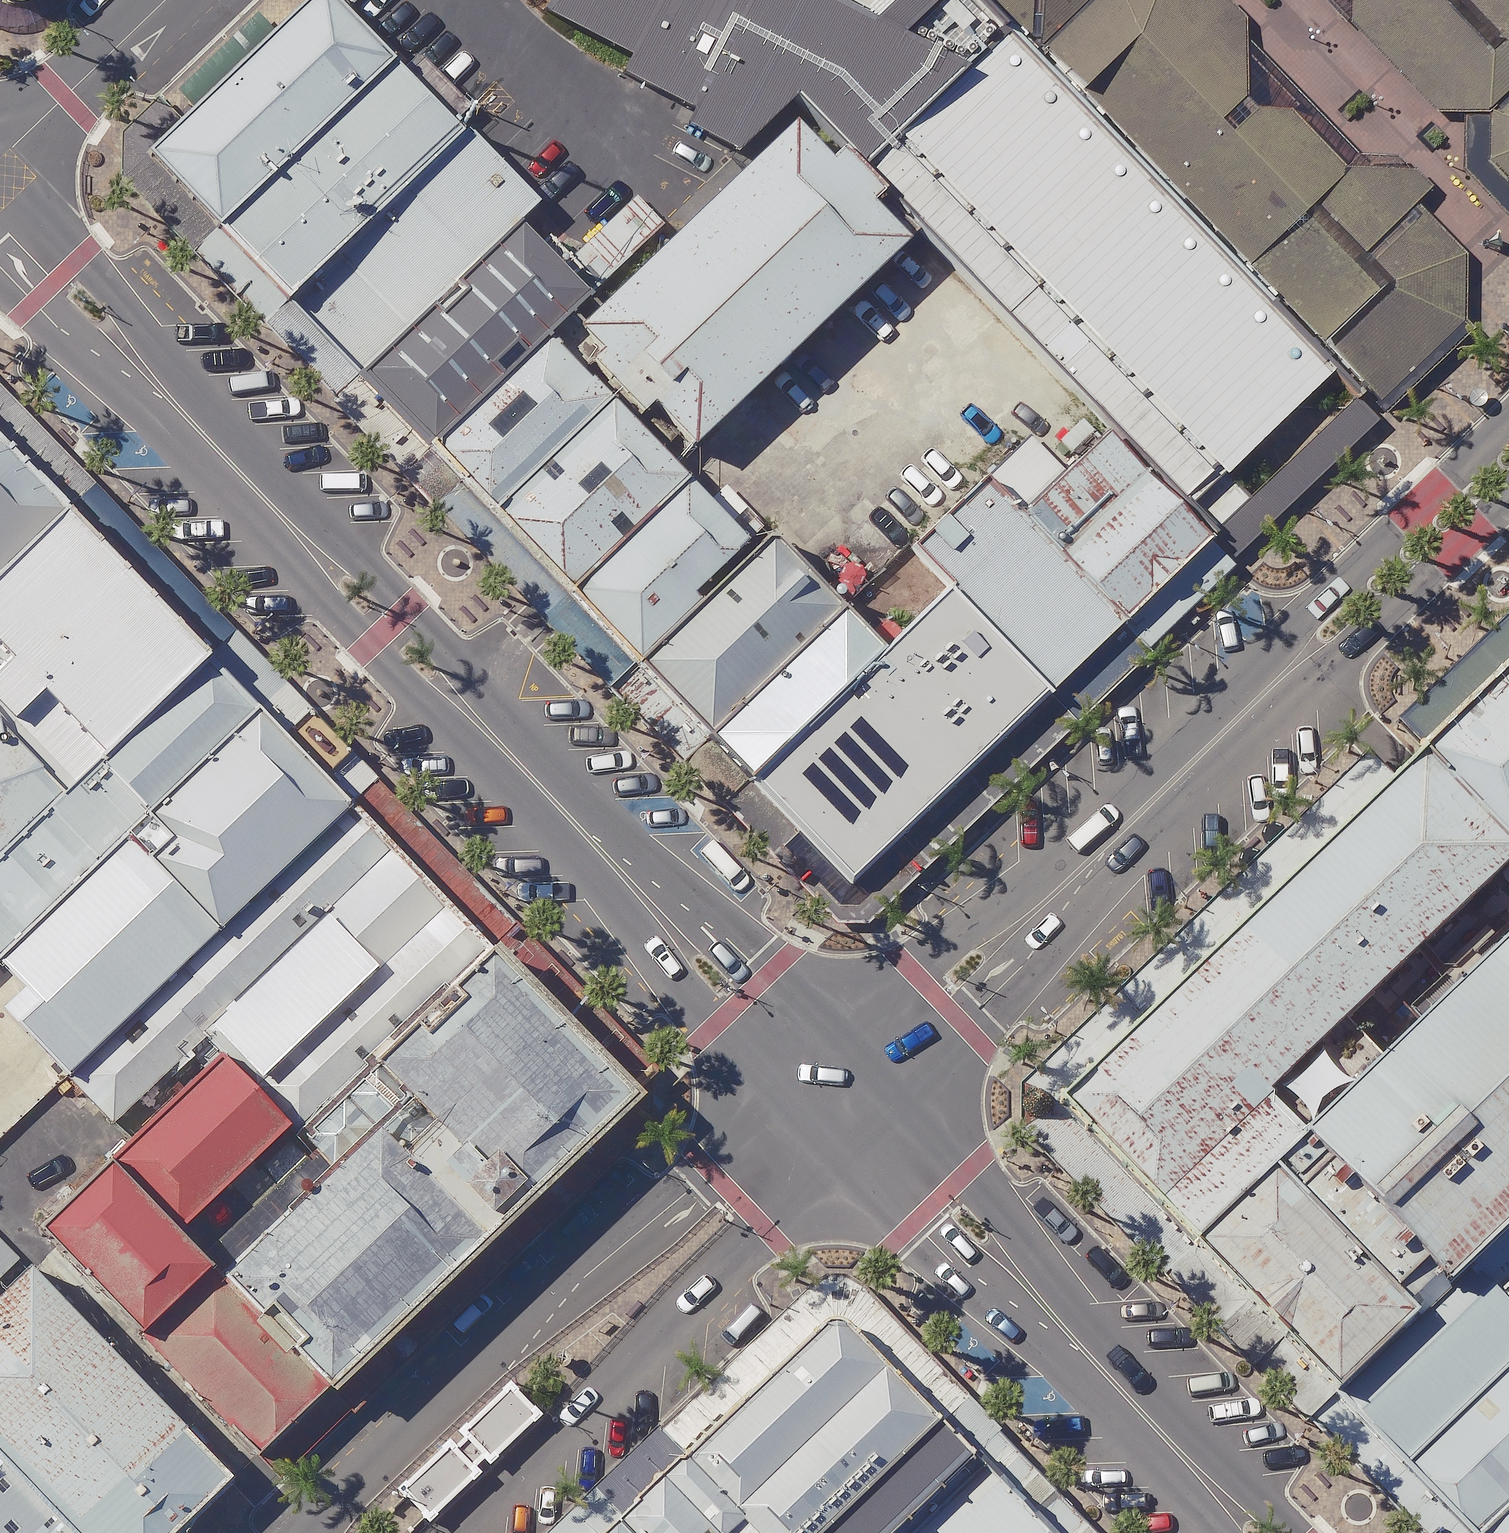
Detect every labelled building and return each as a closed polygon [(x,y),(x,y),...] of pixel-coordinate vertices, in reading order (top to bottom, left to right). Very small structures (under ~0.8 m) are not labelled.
[(221,232),(395,65),(332,0),(310,0),(275,34),(194,111),(181,123),(147,155),(221,232)] [(354,11),(366,0),(343,0),(354,11)] [(1366,403),(1016,39),(1021,35),(985,0),(896,0),(866,29),(809,0),(565,0),(544,23),(632,70),(624,86),(695,122),(688,137),(739,164),(799,108),(840,153),(881,196),(1109,435),(1214,549),(1216,546),(1220,542),(1186,508),(1209,488),(1213,485),(1211,483),(1217,478),(1223,484),(1227,488),(1233,482),(1334,380),(1358,403),(1362,407),(1366,403)] [(1366,403),(1386,422),(1475,336),(1464,325),(1466,259),(1415,208),(1431,192),(1412,174),(1407,173),(1396,161),(1359,159),(1246,44),(1247,23),(1227,2),(1206,2),(1204,0),(985,0),(1021,35),(1016,39),(1366,403)] [(1303,9),(1305,38),(1401,134),(1440,141),(1434,184),(1478,231),(1508,231),(1508,59),(1454,0),(1294,0),(1303,9)] [(1482,13),(1508,42),(1508,0),(1496,0),(1482,13)] [(275,34),(257,15),(175,91),(194,111),(275,34)] [(287,300),(461,135),(395,65),(221,232),(287,300)] [(1216,546),(1214,549),(1129,629),(1051,700),(848,889),(751,784),(708,740),(637,666),(569,595),(492,514),(431,451),(361,377),(287,300),(221,232),(147,155),(181,123),(157,100),(121,135),(121,180),(836,925),(869,925),(1235,564),(1216,546)] [(600,353),(592,361),(641,412),(650,404),(693,449),(910,244),(872,205),(881,196),(840,153),(830,163),(794,125),(577,329),(600,353)] [(287,300),(361,377),(522,223),(543,202),(469,126),(461,135),(287,300)] [(361,377),(431,451),(552,337),(593,299),(522,223),(361,377)] [(431,451),(492,514),(613,402),(552,337),(431,451)] [(569,595),(689,483),(613,402),(492,514),(569,595)] [(1362,407),(1358,403),(1252,501),(1233,482),(1227,488),(1223,484),(1215,493),(1209,488),(1186,508),(1220,542),(1216,546),(1235,564),(1381,425),(1362,407)] [(1129,629),(1214,549),(1109,435),(1023,514),(1129,629)] [(569,595),(637,666),(765,545),(697,474),(689,483),(569,595)] [(948,589),(1051,700),(1129,629),(1023,514),(988,475),(909,547),(948,589)] [(0,534),(0,569),(17,553),(0,534)] [(708,740),(843,609),(772,536),(765,545),(637,666),(708,740)] [(17,553),(0,569),(0,738),(42,783),(45,781),(145,689),(17,553)] [(1051,700),(948,589),(887,653),(751,784),(848,889),(1051,700)] [(708,740),(751,784),(887,653),(843,609),(708,740)] [(1428,745),(1508,833),(1508,665),(1428,745)] [(200,748),(145,689),(45,781),(100,840),(200,748)] [(1003,1125),(1137,1268),(1212,1198),(1257,1166),(1385,1053),(1347,1016),(1508,860),(1508,833),(1428,745),(1003,1125)] [(294,848),(200,748),(100,840),(84,856),(177,956),(294,848)] [(0,796),(0,856),(3,853),(30,828),(0,796)] [(426,990),(294,848),(177,956),(157,975),(31,1092),(84,1148),(173,1065),(252,1151),(314,1094),(426,990)] [(51,904),(3,853),(0,856),(0,951),(51,904)] [(72,884),(51,904),(0,951),(0,1093),(14,1108),(31,1092),(157,975),(72,884)] [(1238,1184),(1369,1324),(1508,1194),(1508,978),(1486,954),(1385,1053),(1257,1166),(1238,1184)] [(563,1136),(426,990),(314,1094),(348,1130),(160,1304),(262,1414),(563,1136)] [(226,1152),(161,1083),(51,1185),(116,1254),(226,1152)] [(14,1108),(0,1093),(0,1120),(14,1108)] [(51,1185),(0,1233),(0,1278),(77,1360),(151,1292),(51,1185)] [(1212,1198),(1137,1268),(1287,1429),(1362,1359),(1212,1198)] [(1314,1439),(1403,1532),(1465,1532),(1508,1492),(1508,1258),(1314,1439)] [(175,1509),(0,1323),(0,1532),(149,1532),(175,1509)] [(692,1474),(746,1532),(850,1532),(941,1444),(839,1337),(692,1474)] [(535,1414),(513,1390),(400,1494),(422,1518),(535,1414)] [(941,1444),(850,1532),(918,1532),(976,1480),(941,1444)] [(692,1474),(629,1532),(746,1532),(692,1474)] [(976,1480),(918,1532),(1027,1532),(976,1480)] [(1465,1532),(1508,1532),(1508,1492),(1465,1532)]
